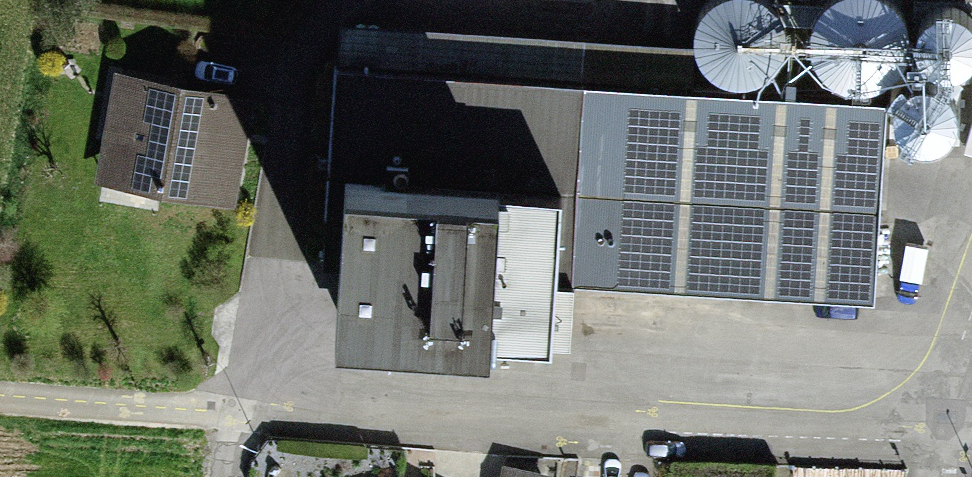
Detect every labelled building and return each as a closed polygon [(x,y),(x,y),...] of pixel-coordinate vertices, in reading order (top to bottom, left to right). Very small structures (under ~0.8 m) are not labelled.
[(877,91),(326,60),(311,313),(535,326),(538,262),(866,281),(877,91)] [(242,91),(106,75),(94,175),(230,191),(242,91)] [(499,476),(543,476),(544,471),(502,464),(499,476)]
